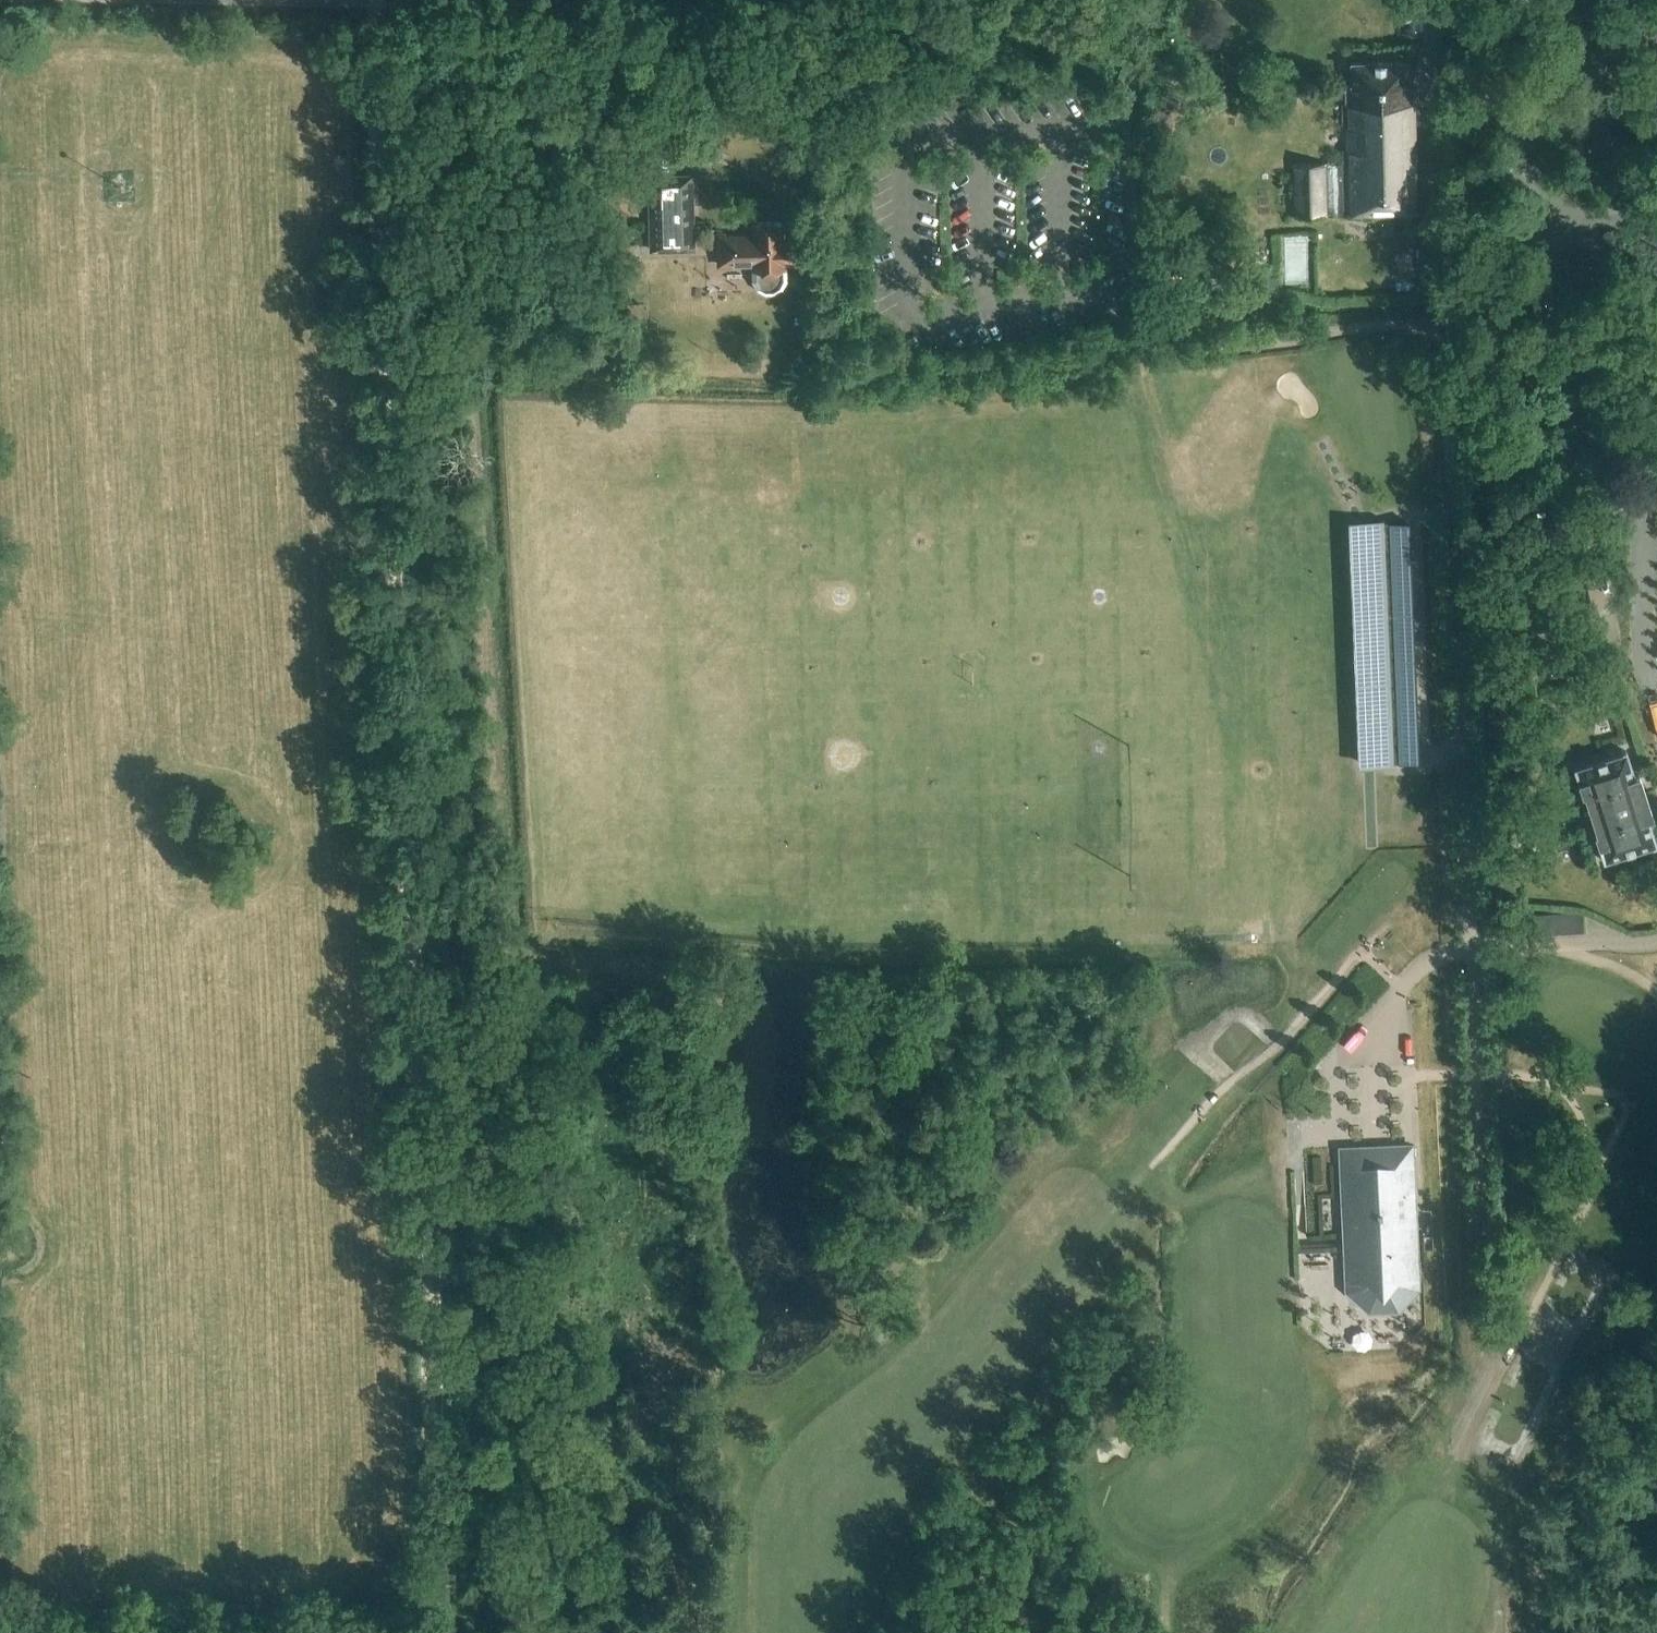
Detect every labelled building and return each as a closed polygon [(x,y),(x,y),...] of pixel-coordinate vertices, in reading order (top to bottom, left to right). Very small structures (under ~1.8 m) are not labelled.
[(1344,164),(1325,164),(1326,217),(1345,216),(1420,214),(1417,90),(1409,90),(1408,63),(1351,64),(1351,85),(1342,85),(1342,87),(1346,87),(1346,104),(1343,104),(1344,164)] [(1325,164),(1293,166),(1294,218),(1326,217),(1325,164)] [(650,254),(695,253),(693,176),(648,177),(650,254)] [(783,241),(782,224),(752,225),(752,236),(716,237),(717,269),(751,268),(752,283),(756,291),(764,296),(774,296),(782,291),(787,282),(787,266),(800,265),(799,240),(783,241)] [(1404,523),(1355,525),(1357,550),(1390,548),(1392,595),(1377,596),(1384,765),(1392,764),(1414,763),(1404,523)] [(1591,815),(1646,797),(1640,776),(1635,778),(1626,752),(1574,769),(1582,796),(1584,795),(1591,815)] [(1646,797),(1591,815),(1597,834),(1595,835),(1604,862),(1656,845),(1648,819),(1653,818),(1646,797)] [(1409,1276),(1416,1276),(1411,1162),(1382,1163),(1381,1156),(1371,1156),(1372,1163),(1342,1165),(1347,1279),(1355,1278),(1357,1288),(1363,1296),(1373,1302),(1383,1303),(1393,1301),(1401,1295),(1407,1286),(1409,1276)]
